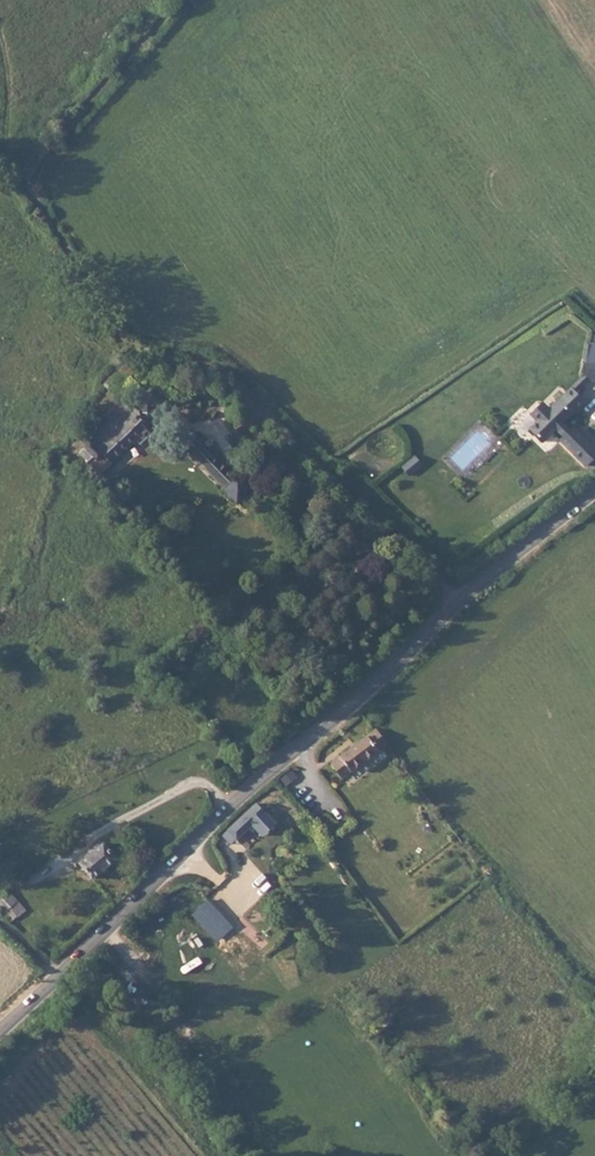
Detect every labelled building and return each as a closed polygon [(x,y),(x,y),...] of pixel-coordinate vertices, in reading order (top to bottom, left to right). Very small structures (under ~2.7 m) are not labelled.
[(585,359),(582,378),(588,379),(592,380),(594,364),(594,361),(585,359)] [(582,378),(565,394),(577,407),(583,401),(575,392),(588,379),(582,378)] [(541,440),(555,427),(563,435),(559,439),(583,465),(594,455),(594,451),(572,426),(569,430),(561,421),(577,407),(565,394),(549,409),(545,405),(539,405),(534,409),(534,415),(537,419),(529,427),(541,440)] [(83,477),(95,464),(92,462),(98,456),(98,457),(116,439),(122,445),(137,429),(132,425),(130,423),(130,422),(128,420),(135,413),(127,406),(120,413),(120,412),(117,415),(110,409),(110,410),(103,404),(98,399),(100,402),(85,418),(91,423),(67,449),(76,458),(71,463),(70,464),(83,477)] [(210,400),(200,415),(210,423),(221,409),(210,400)] [(113,406),(110,409),(117,415),(120,412),(113,406)] [(130,422),(130,423),(132,425),(139,417),(135,413),(128,420),(130,422)] [(209,487),(219,475),(176,433),(165,444),(209,487)] [(71,463),(76,458),(67,449),(62,455),(71,463)] [(385,750),(372,734),(334,766),(346,782),(385,750)] [(272,779),(267,784),(273,791),(297,773),(291,765),(272,779)] [(246,812),(217,838),(226,848),(265,814),(260,807),(250,815),(246,812)] [(103,843),(82,863),(96,878),(118,858),(103,843)] [(3,911),(9,905),(14,901),(6,892),(0,898),(0,907),(3,911)] [(9,905),(3,911),(14,920),(19,916),(9,905)]
